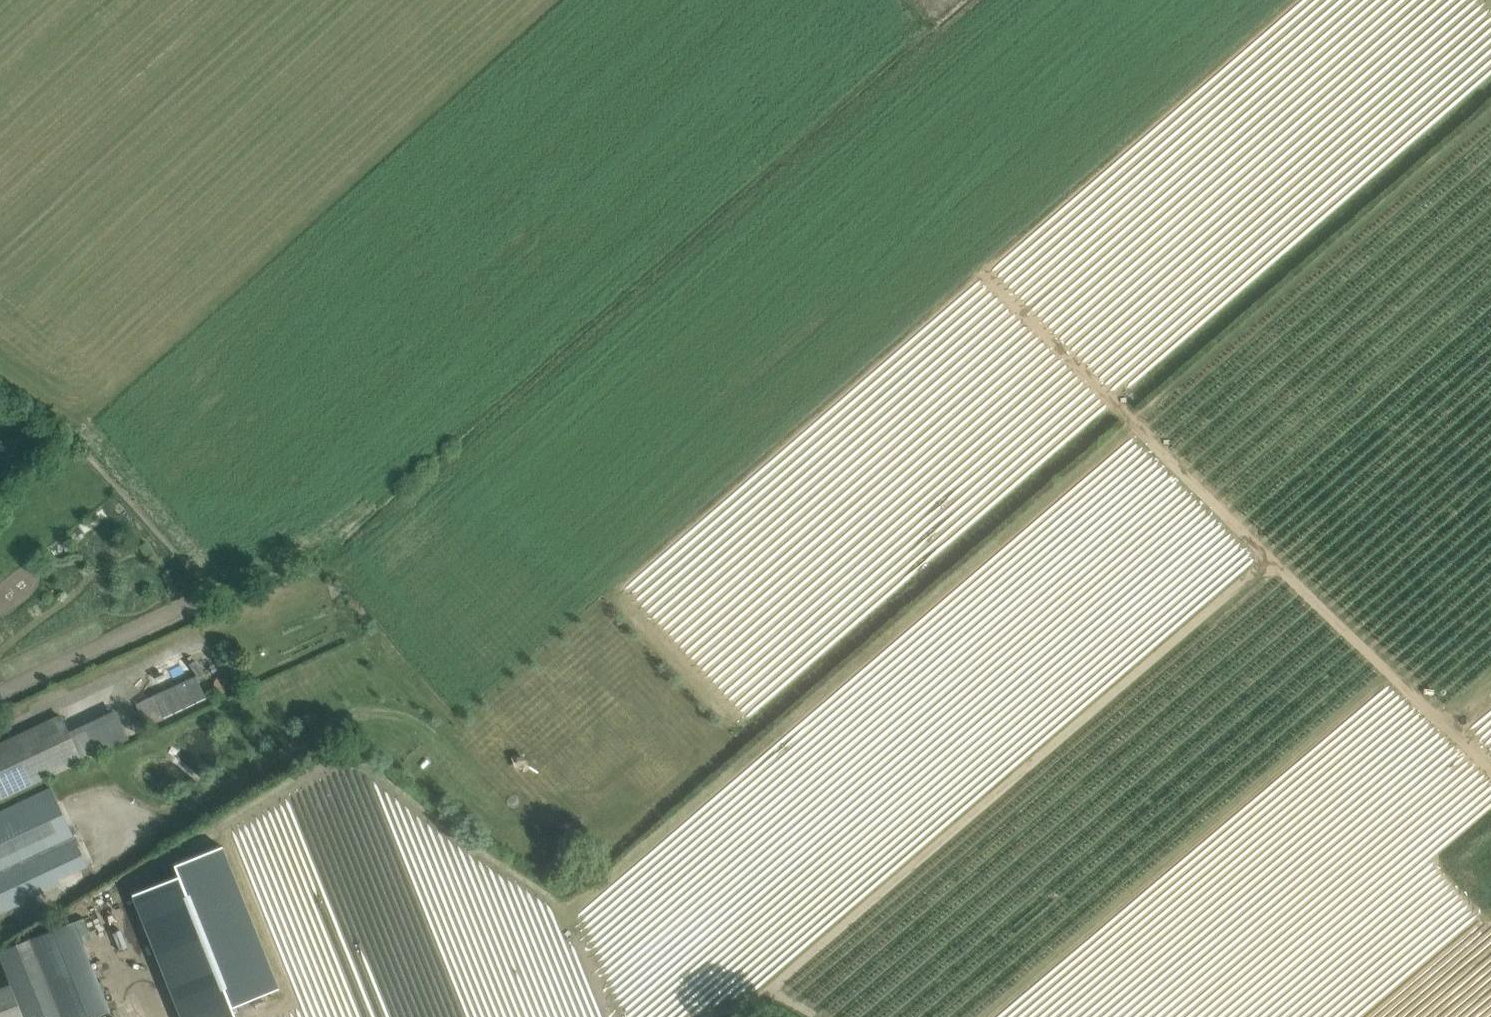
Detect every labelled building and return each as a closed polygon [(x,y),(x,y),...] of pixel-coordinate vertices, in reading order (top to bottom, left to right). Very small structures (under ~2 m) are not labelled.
[(165,717),(208,697),(198,676),(155,696),(165,717)] [(211,692),(223,696),(229,680),(218,676),(211,692)] [(79,763),(60,716),(0,744),(0,799),(79,763)] [(60,883),(59,880),(49,860),(78,846),(75,841),(77,840),(53,790),(0,815),(0,912),(60,883)] [(281,987),(225,846),(170,869),(173,877),(133,894),(182,1016),(232,1016),(228,1009),(281,987)] [(107,1012),(114,1010),(76,921),(1,953),(13,985),(0,990),(0,1016),(112,1016),(107,1012)]
